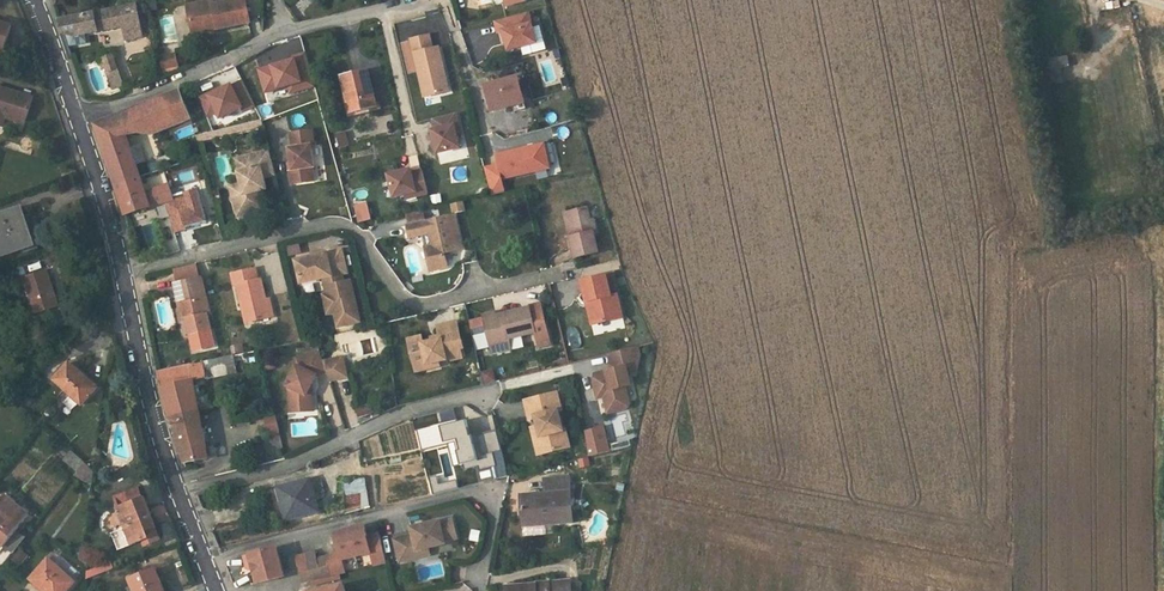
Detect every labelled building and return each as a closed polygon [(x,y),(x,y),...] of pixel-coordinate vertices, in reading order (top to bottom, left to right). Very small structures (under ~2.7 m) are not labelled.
[(193,31),(217,25),(217,29),(251,23),(246,0),(235,0),(214,4),(213,1),(188,6),(193,31)] [(60,20),(65,34),(76,37),(123,27),(126,41),(144,37),(137,5),(60,20)] [(533,26),(529,11),(495,20),(499,33),(504,32),(509,50),(520,47),(538,43),(533,26)] [(4,52),(12,27),(0,24),(0,51),(4,52)] [(217,25),(193,31),(194,34),(217,29),(217,25)] [(538,43),(520,47),(522,56),(546,49),(539,25),(533,26),(538,43)] [(411,40),(425,98),(446,93),(440,68),(443,67),(439,48),(433,49),(430,36),(411,40)] [(266,92),(289,86),(291,93),(316,86),(307,54),(294,57),(295,60),(260,70),(266,92)] [(113,55),(103,59),(112,85),(115,84),(117,89),(124,86),(113,55)] [(177,67),(174,55),(159,58),(162,71),(177,67)] [(1052,59),(1054,68),(1069,64),(1067,55),(1052,59)] [(440,68),(446,93),(449,92),(443,67),(440,68)] [(368,72),(343,78),(351,113),(376,107),(368,72)] [(491,112),(514,106),(514,104),(524,101),(517,76),(484,85),(491,112)] [(222,91),(210,96),(209,94),(199,99),(207,118),(217,113),(220,118),(242,108),(244,112),(255,106),(243,82),(233,87),(232,86),(222,91)] [(7,117),(9,112),(27,118),(35,97),(0,86),(0,125),(4,126),(7,117)] [(180,91),(94,125),(99,138),(105,140),(127,136),(138,134),(152,136),(192,121),(180,91)] [(514,104),(514,106),(515,112),(526,109),(524,101),(514,104)] [(9,112),(7,117),(25,124),(27,118),(9,112)] [(457,137),(454,127),(459,126),(456,115),(433,120),(436,131),(432,131),(437,154),(459,149),(457,137)] [(293,169),(296,183),(314,181),(312,167),(314,166),(310,145),(313,144),(310,129),(289,132),(291,148),(288,148),(290,162),(291,170),(293,169)] [(345,130),(335,133),(339,148),(349,145),(345,130)] [(113,154),(131,148),(127,136),(105,140),(99,138),(101,145),(105,156),(109,151),(113,154)] [(490,167),(498,193),(505,192),(502,180),(550,168),(544,143),(496,154),(498,165),(490,167)] [(131,148),(137,165),(145,162),(139,146),(131,148)] [(151,207),(146,192),(137,165),(131,148),(113,154),(109,151),(105,156),(111,175),(126,215),(151,207)] [(244,195),(234,198),(238,215),(265,209),(261,190),(266,189),(264,179),(261,167),(273,165),(269,151),(235,160),(241,185),(244,195)] [(291,170),(290,162),(287,162),(291,184),(296,183),(293,169),(291,170)] [(261,167),(264,179),(275,176),(273,165),(261,167)] [(490,167),(484,168),(490,195),(498,193),(490,167)] [(405,194),(416,192),(417,196),(428,193),(422,170),(412,173),(411,169),(388,175),(394,197),(405,194)] [(157,184),(167,182),(165,171),(154,173),(157,184)] [(169,185),(146,192),(151,207),(154,206),(151,196),(171,190),(169,185)] [(244,195),(241,185),(231,188),(234,198),(244,195)] [(151,196),(154,206),(166,203),(174,200),(171,190),(151,196)] [(174,200),(166,203),(175,233),(186,229),(186,227),(207,221),(198,190),(185,193),(186,197),(174,200)] [(462,200),(450,203),(453,212),(465,209),(462,200)] [(368,204),(355,207),(359,222),(371,219),(368,204)] [(587,207),(567,212),(573,236),(570,237),(575,258),(598,252),(593,232),(597,231),(594,219),(590,220),(587,207)] [(0,216),(0,256),(33,245),(28,227),(24,228),(18,210),(0,216)] [(425,222),(422,210),(420,211),(408,213),(411,225),(425,222)] [(573,236),(567,212),(564,213),(570,237),(573,236)] [(437,245),(433,246),(425,248),(431,271),(448,267),(444,253),(462,249),(454,214),(425,222),(411,225),(407,226),(410,237),(430,233),(433,232),(437,245)] [(323,279),(327,295),(339,302),(340,305),(334,313),(336,322),(346,320),(347,325),(360,322),(351,282),(345,283),(343,274),(348,273),(343,250),(296,261),(301,284),(323,279)] [(175,271),(178,283),(198,278),(196,266),(175,271)] [(0,272),(0,283),(18,277),(14,267),(0,272)] [(246,322),(269,317),(265,300),(261,279),(258,280),(255,268),(231,274),(234,286),(237,286),(246,322)] [(46,271),(24,278),(35,313),(57,306),(46,271)] [(581,280),(586,302),(592,301),(597,324),(623,317),(617,294),(611,296),(606,275),(581,280)] [(182,300),(186,319),(190,334),(210,329),(206,314),(211,313),(201,277),(198,278),(178,283),(175,283),(179,301),(182,300)] [(327,314),(334,313),(340,305),(339,302),(327,295),(323,296),(327,314)] [(182,300),(179,301),(178,301),(182,319),(186,319),(182,300)] [(592,325),(597,324),(592,301),(586,302),(592,325)] [(489,345),(491,350),(507,346),(506,340),(532,334),(536,349),(548,345),(538,305),(526,308),(527,309),(506,314),(506,317),(496,319),(495,313),(482,316),(483,319),(489,345)] [(489,345),(483,319),(469,323),(475,348),(489,345)] [(407,340),(414,366),(427,363),(427,365),(438,362),(451,359),(451,361),(462,358),(458,340),(461,340),(457,322),(438,326),(441,339),(422,344),(421,337),(407,340)] [(595,380),(597,391),(604,389),(610,393),(611,399),(628,395),(626,385),(631,384),(628,372),(633,370),(637,372),(641,352),(639,345),(610,353),(614,368),(595,372),(595,380)] [(507,346),(491,350),(492,354),(508,350),(507,346)] [(306,395),(311,385),(316,374),(326,373),(322,362),(318,351),(294,359),(295,364),(286,384),(288,385),(290,411),(307,410),(306,395)] [(234,356),(214,360),(217,376),(221,375),(237,371),(234,356)] [(342,358),(336,359),(340,378),(346,377),(342,358)] [(340,378),(336,359),(322,362),(326,373),(328,380),(340,378)] [(161,388),(194,381),(217,376),(214,360),(158,372),(161,388)] [(439,367),(438,362),(427,365),(427,363),(414,366),(415,372),(439,367)] [(98,389),(69,363),(54,379),(83,406),(98,389)] [(492,369),(481,372),(484,383),(495,380),(492,369)] [(169,416),(172,418),(200,411),(213,408),(210,398),(209,399),(207,393),(197,396),(194,381),(161,388),(165,401),(169,416)] [(13,397),(4,389),(0,393),(0,397),(9,404),(14,398),(13,397)] [(604,389),(597,391),(599,397),(605,396),(606,400),(611,399),(610,393),(604,389)] [(531,417),(563,410),(559,394),(527,402),(531,417)] [(611,399),(614,411),(627,407),(630,403),(628,395),(611,399)] [(614,411),(611,399),(606,400),(609,412),(614,411)] [(373,402),(356,407),(358,417),(375,413),(373,402)] [(445,425),(459,421),(457,409),(442,413),(445,425)] [(538,417),(541,428),(543,436),(546,435),(550,453),(572,447),(568,430),(565,431),(560,412),(563,411),(563,410),(531,417),(531,419),(538,417)] [(200,411),(172,418),(174,419),(178,432),(175,433),(185,464),(218,457),(216,447),(207,449),(200,411)] [(275,415),(265,417),(269,433),(278,430),(275,415)] [(497,433),(480,437),(480,436),(473,437),(470,438),(468,430),(471,429),(469,421),(460,424),(459,421),(445,425),(431,428),(431,429),(418,432),(422,450),(458,441),(464,466),(466,472),(476,469),(484,467),(485,470),(501,466),(504,478),(509,477),(497,433)] [(586,436),(605,432),(604,427),(585,431),(586,436)] [(543,436),(541,428),(535,429),(541,455),(550,453),(546,435),(543,436)] [(605,432),(586,436),(589,457),(609,452),(605,432)] [(271,449),(281,447),(279,434),(269,435),(271,449)] [(458,441),(422,450),(423,452),(448,446),(454,469),(464,466),(458,441)] [(85,462),(72,451),(63,461),(77,472),(85,462)] [(74,475),(93,485),(94,470),(85,462),(77,472),(74,475)] [(484,467),(476,469),(480,484),(504,478),(501,466),(485,470),(484,467)] [(429,479),(434,496),(452,492),(450,485),(440,487),(440,486),(438,477),(429,479)] [(368,507),(364,479),(343,482),(348,510),(368,507)] [(571,523),(569,479),(545,481),(546,495),(522,497),(524,526),(571,523)] [(311,480),(278,488),(287,521),(319,512),(311,480)] [(450,485),(452,492),(460,490),(458,481),(440,486),(440,487),(450,485)] [(119,508),(141,499),(136,488),(114,497),(119,508)] [(287,521),(278,488),(270,491),(279,523),(287,521)] [(3,548),(30,515),(5,495),(0,501),(0,545),(3,548)] [(141,499),(119,508),(118,508),(132,545),(144,540),(146,545),(160,539),(142,498),(141,499)] [(461,540),(456,520),(440,523),(445,544),(461,540)] [(418,551),(428,549),(445,545),(445,544),(440,523),(440,522),(411,530),(413,536),(394,541),(399,563),(419,558),(418,551)] [(315,552),(297,557),(303,582),(311,581),(339,574),(386,562),(381,539),(378,539),(377,533),(367,535),(365,528),(334,536),(336,543),(333,543),(336,556),(317,561),(315,552)] [(22,566),(28,553),(17,548),(11,561),(22,566)] [(252,563),(247,564),(249,574),(255,572),(258,584),(284,577),(277,548),(250,554),(252,563)] [(430,555),(428,549),(418,551),(419,558),(430,555)] [(75,581),(74,580),(80,574),(54,552),(30,579),(44,590),(66,590),(75,581)] [(88,577),(113,567),(111,564),(99,569),(98,567),(87,571),(88,577)] [(128,579),(133,590),(162,590),(163,590),(155,569),(128,579)] [(255,572),(249,574),(252,585),(258,584),(255,572)] [(339,574),(311,581),(312,587),(341,580),(339,574)] [(569,582),(506,587),(506,590),(570,590),(569,582)]
